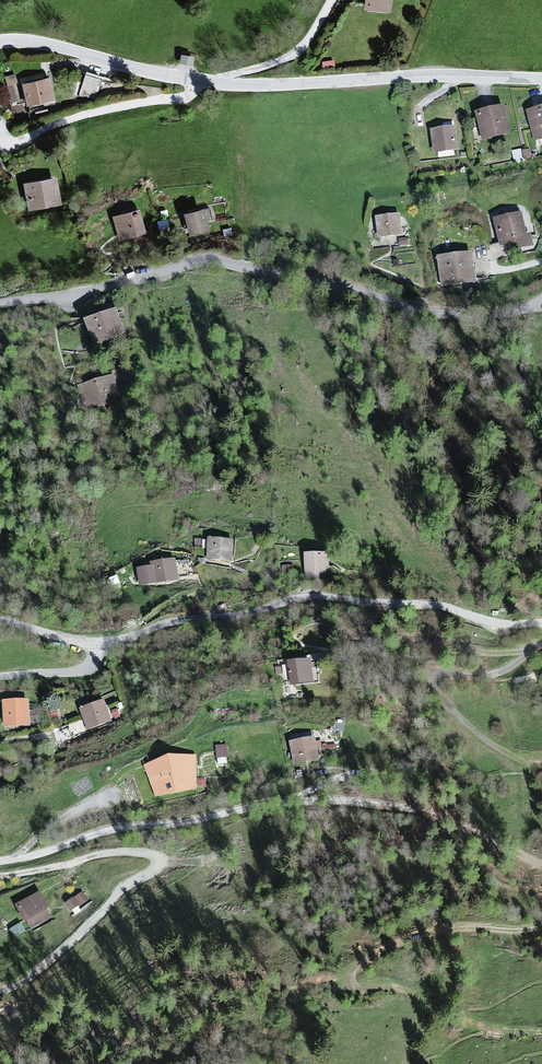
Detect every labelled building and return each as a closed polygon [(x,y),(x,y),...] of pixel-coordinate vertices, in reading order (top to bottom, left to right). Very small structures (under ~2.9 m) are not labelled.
[(365,11),(392,14),(393,0),(366,0),(365,11)] [(195,60),(182,57),(180,65),(193,68),(195,60)] [(86,69),(79,92),(95,97),(102,74),(86,69)] [(5,74),(12,101),(25,97),(18,71),(5,74)] [(51,80),(23,86),(27,108),(56,102),(51,80)] [(506,109),(478,115),(484,143),(512,137),(506,109)] [(527,114),(534,143),(541,141),(541,111),(527,114)] [(457,130),(432,133),(435,158),(460,154),(457,130)] [(55,179),(22,185),(27,212),(60,206),(55,179)] [(204,210),(184,215),(188,236),(209,232),(204,210)] [(139,211),(111,218),(118,245),(146,237),(139,211)] [(522,215),(494,221),(500,250),(528,244),(522,215)] [(402,217),(376,220),(379,241),(405,238),(402,217)] [(474,257),(438,260),(441,295),(478,292),(474,257)] [(119,314),(85,323),(92,348),(126,338),(119,314)] [(113,377),(78,387),(85,409),(120,400),(113,377)] [(234,543),(209,541),(207,563),(232,565),(234,543)] [(328,557),(305,556),(304,575),(328,576),(328,557)] [(176,562),(150,565),(153,585),(178,582),(176,562)] [(312,664),(289,666),(290,686),(313,685),(312,664)] [(30,702),(4,703),(5,730),(30,730),(30,702)] [(103,704),(79,711),(86,734),(110,726),(103,704)] [(315,741),(288,744),(291,767),(318,763),(315,741)] [(172,758),(145,768),(155,798),(199,794),(199,757),(172,758)] [(39,891),(15,905),(24,921),(25,920),(31,929),(52,917),(47,909),(49,908),(39,891)] [(74,896),(65,902),(71,911),(79,904),(80,905),(89,899),(82,891),(75,897),(74,896)]
